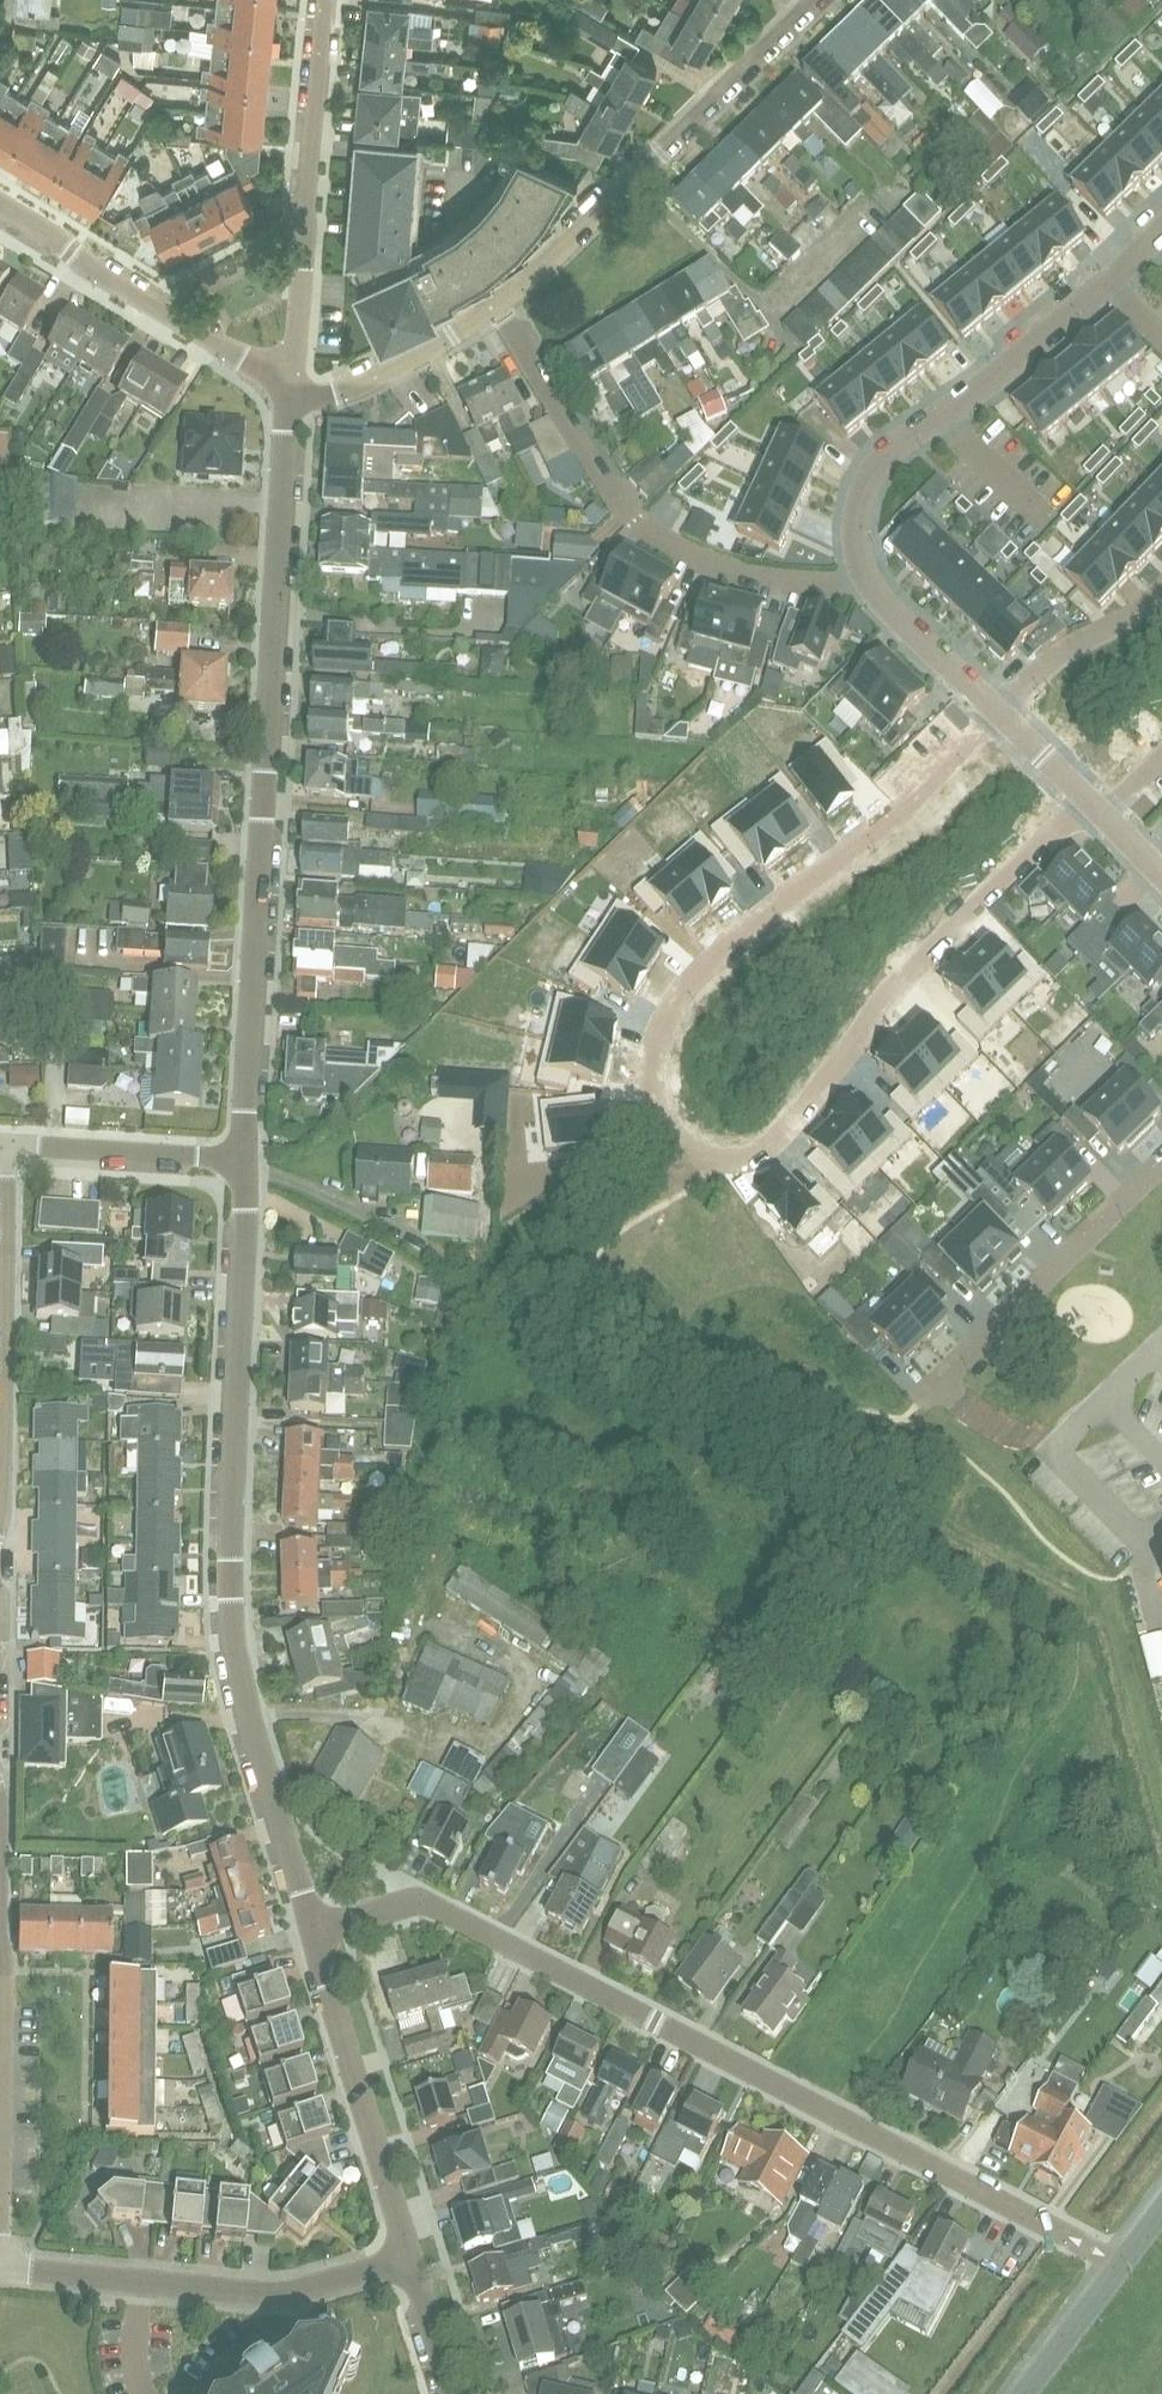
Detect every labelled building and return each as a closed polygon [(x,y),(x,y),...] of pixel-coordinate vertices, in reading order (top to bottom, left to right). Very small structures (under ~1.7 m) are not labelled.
[(17,7),(51,10),(52,0),(18,0),(17,7)] [(239,11),(276,15),(278,0),(217,0),(216,9),(239,11)] [(601,19),(610,5),(602,0),(575,0),(574,2),(601,19)] [(689,17),(718,35),(733,9),(718,0),(697,0),(699,1),(689,17)] [(733,9),(739,0),(718,0),(733,9)] [(910,0),(879,0),(877,2),(932,58),(941,49),(915,23),(924,14),(910,0)] [(966,22),(945,0),(910,0),(924,14),(932,6),(964,39),(974,29),(966,22)] [(939,66),(932,58),(877,2),(860,19),(889,49),(896,41),(900,45),(898,47),(928,78),(939,66)] [(1144,24),(1150,12),(1134,3),(1127,15),(1144,24)] [(374,5),(371,28),(434,35),(435,25),(409,22),(411,9),(374,5)] [(703,60),(718,35),(689,17),(689,18),(670,7),(656,31),(644,24),(637,38),(661,53),(669,40),(703,60)] [(476,21),(510,25),(511,11),(505,11),(477,8),(476,21)] [(207,32),(274,39),(276,15),(239,11),(216,9),(215,21),(208,20),(207,32)] [(592,67),(592,68),(643,98),(659,72),(636,58),(641,46),(579,9),(570,24),(606,44),(606,45),(618,52),(612,61),(622,67),(614,79),(592,67)] [(39,14),(38,28),(60,29),(61,16),(39,14)] [(889,49),(860,19),(841,38),(889,87),(903,100),(911,92),(878,59),(889,49)] [(1023,20),(1007,36),(1031,61),(1047,45),(1023,20)] [(143,48),(145,24),(120,22),(118,46),(143,48)] [(480,23),(478,44),(499,46),(501,25),(480,23)] [(434,35),(371,28),(368,52),(405,56),(407,43),(433,46),(434,35)] [(36,35),(14,30),(11,44),(33,49),(36,35)] [(271,63),(274,39),(207,32),(206,41),(213,42),(211,57),(271,63)] [(889,87),(841,38),(823,55),(854,86),(862,78),(873,89),(872,90),(893,110),(903,100),(889,87)] [(76,65),(84,46),(69,40),(61,59),(76,65)] [(1136,44),(1125,54),(1132,61),(1143,51),(1136,44)] [(121,63),(103,51),(102,50),(94,65),(113,75),(121,63)] [(164,72),(164,51),(147,50),(146,71),(164,72)] [(451,62),(405,56),(368,52),(365,78),(403,81),(405,67),(450,72),(451,62)] [(1125,54),(1115,64),(1122,71),(1132,61),(1125,54)] [(805,74),(863,133),(873,123),(845,95),(854,86),(823,55),(805,74)] [(210,82),(213,82),(269,88),(271,63),(211,57),(210,69),(202,69),(201,80),(210,81),(210,82)] [(960,87),(968,79),(952,62),(943,70),(960,87)] [(608,90),(598,106),(627,124),(643,98),(592,68),(586,78),(608,90)] [(40,86),(50,92),(60,75),(50,69),(40,86)] [(141,89),(137,86),(123,76),(114,88),(132,100),(141,89)] [(18,97),(6,91),(10,85),(0,79),(0,127),(18,97)] [(1088,90),(1095,97),(1105,87),(1099,80),(1088,90)] [(777,101),(805,128),(816,117),(847,148),(862,133),(821,92),(815,92),(812,95),(798,81),(777,101)] [(206,111),(266,117),(268,93),(213,87),(213,86),(201,85),(200,97),(208,97),(206,111)] [(364,88),(362,108),(420,114),(422,93),(402,92),(402,91),(364,88)] [(1085,107),(1095,97),(1088,90),(1078,100),(1085,107)] [(627,124),(598,106),(572,91),(564,105),(590,120),(583,132),(612,149),(627,124)] [(475,96),(472,120),(488,121),(491,98),(475,96)] [(0,127),(0,156),(8,161),(43,103),(33,97),(29,104),(18,97),(0,127)] [(1147,113),(1161,128),(1161,98),(1147,113)] [(805,128),(777,101),(757,121),(784,148),(795,137),(805,147),(814,138),(805,128)] [(8,161),(28,173),(60,122),(47,114),(51,108),(43,103),(8,161)] [(418,134),(420,114),(362,108),(360,130),(398,133),(418,134)] [(263,142),(266,117),(206,111),(205,124),(198,123),(197,135),(208,136),(263,142)] [(1047,121),(1054,128),(1064,118),(1057,111),(1047,121)] [(1161,162),(1161,128),(1147,113),(1129,131),(1161,164),(1161,162)] [(488,121),(472,120),(463,119),(460,145),(482,147),(488,121)] [(784,148),(757,121),(737,141),(764,168),(784,148)] [(1047,121),(1036,131),(1043,138),(1054,128),(1047,121)] [(60,122),(28,173),(49,186),(70,151),(84,129),(73,122),(69,128),(60,122)] [(74,201),(111,141),(110,141),(105,149),(94,142),(97,137),(88,131),(53,188),(74,201)] [(1142,182),(1161,164),(1129,131),(1110,149),(1142,182)] [(192,134),(168,132),(167,145),(191,147),(192,134)] [(578,156),(580,140),(537,135),(536,151),(578,156)] [(1011,148),(999,135),(983,151),(995,163),(1011,148)] [(814,138),(805,147),(816,158),(825,149),(814,138)] [(111,141),(74,201),(96,213),(132,154),(111,141)] [(716,161),(743,188),(764,168),(737,141),(716,161)] [(255,184),(250,173),(259,169),(261,145),(227,142),(226,151),(234,168),(213,179),(217,190),(234,223),(256,212),(244,189),(255,184)] [(504,185),(482,212),(460,230),(452,235),(429,248),(432,254),(412,263),(409,256),(418,147),(359,142),(358,147),(368,148),(367,162),(357,161),(355,186),(365,186),(363,200),(354,200),(352,224),(361,225),(360,239),(351,238),(349,261),(356,262),(367,284),(358,289),(384,343),(438,318),(433,307),(452,298),(454,302),(479,291),(475,282),(481,279),(488,275),(494,284),(496,283),(494,279),(529,254),(526,251),(557,221),(554,218),(579,182),(521,156),(504,185)] [(1142,182),(1110,149),(1092,167),(1124,200),(1142,182)] [(805,170),(793,158),(783,167),(795,180),(805,170)] [(1002,160),(992,170),(999,177),(1009,167),(1002,160)] [(765,210),(743,188),(716,161),(695,181),(731,217),(733,219),(743,209),(755,220),(765,210)] [(1124,200),(1092,167),(1073,186),(1105,219),(1124,200)] [(808,194),(819,184),(805,170),(795,180),(808,194)] [(988,187),(999,177),(992,170),(981,180),(988,187)] [(186,183),(213,234),(234,223),(217,190),(213,179),(212,179),(208,171),(196,177),(193,171),(182,176),(186,183)] [(213,234),(186,183),(182,176),(173,180),(176,187),(163,193),(167,201),(165,202),(174,212),(191,245),(213,234)] [(775,200),(785,190),(773,178),(763,188),(775,200)] [(731,217),(695,181),(674,202),(709,238),(731,217)] [(943,213),(922,192),(903,210),(925,232),(943,213)] [(139,229),(141,229),(147,239),(158,233),(169,256),(191,245),(174,212),(165,202),(134,218),(120,225),(131,233),(139,229)] [(959,213),(966,220),(976,209),(969,202),(959,213)] [(1034,222),(1063,257),(1084,240),(1055,205),(1034,222)] [(903,210),(894,219),(915,241),(917,241),(920,238),(920,237),(921,235),(922,236),(925,233),(924,232),(925,232),(903,210)] [(959,213),(948,223),(955,230),(966,220),(959,213)] [(915,241),(894,219),(884,230),(905,251),(915,241)] [(1034,222),(1014,239),(1043,274),(1063,257),(1034,222)] [(748,235),(736,223),(726,233),(738,246),(748,235)] [(884,230),(873,241),(895,261),(905,251),(884,230)] [(769,246),(788,265),(802,252),(782,233),(769,246)] [(931,237),(920,247),(927,254),(938,244),(931,237)] [(1023,290),(1043,274),(1014,239),(994,255),(1023,290)] [(895,261),(873,241),(863,250),(885,271),(895,261)] [(917,264),(927,254),(920,247),(910,257),(917,264)] [(863,250),(852,261),(874,282),(885,271),(863,250)] [(1023,290),(994,255),(974,271),(1003,307),(1023,290)] [(842,272),(863,293),(874,282),(852,261),(842,272)] [(739,287),(736,289),(729,294),(712,265),(687,280),(707,313),(720,305),(745,344),(770,330),(761,315),(758,316),(739,287)] [(9,276),(0,271),(0,291),(9,276)] [(983,323),(1003,307),(974,271),(955,288),(983,323)] [(842,272),(831,282),(853,303),(863,293),(842,272)] [(707,313),(687,280),(663,295),(684,328),(696,320),(704,332),(703,332),(712,346),(723,339),(707,313)] [(853,303),(831,282),(821,293),(842,314),(853,303)] [(18,284),(0,313),(0,331),(3,325),(21,336),(43,299),(31,292),(31,289),(23,284),(21,285),(18,284)] [(983,323),(955,288),(934,305),(963,340),(983,323)] [(868,299),(874,306),(884,296),(877,289),(868,299)] [(821,293),(810,303),(831,324),(842,314),(821,293)] [(684,328),(663,295),(639,310),(669,357),(680,350),(688,361),(700,354),(683,328),(684,328)] [(864,316),(874,306),(868,299),(857,309),(864,316)] [(821,334),(831,324),(810,303),(800,313),(821,334)] [(639,310),(614,326),(643,372),(655,365),(663,377),(676,370),(668,357),(669,357),(639,310)] [(803,352),(821,334),(800,313),(791,323),(783,330),(803,352)] [(47,348),(77,366),(96,333),(67,315),(47,348)] [(948,353),(919,318),(898,335),(927,370),(948,353)] [(1115,323),(1095,340),(1124,375),(1144,358),(1115,323)] [(848,331),(842,324),(831,334),(838,341),(848,331)] [(643,373),(643,372),(614,326),(590,341),(619,388),(631,380),(645,402),(657,395),(643,373)] [(96,333),(77,366),(105,383),(125,350),(96,333)] [(927,370),(898,335),(878,351),(907,386),(927,370)] [(808,347),(810,350),(814,355),(825,346),(819,338),(808,347)] [(410,340),(392,344),(394,356),(412,353),(410,340)] [(1124,375),(1095,340),(1075,356),(1104,391),(1124,375)] [(619,388),(590,341),(564,357),(584,390),(601,379),(611,396),(620,390),(619,388)] [(816,357),(814,355),(810,350),(799,359),(805,367),(816,357)] [(858,368),(887,403),(907,386),(878,351),(858,368)] [(32,352),(18,375),(31,383),(45,360),(32,352)] [(1084,408),(1104,391),(1075,356),(1055,373),(1084,408)] [(154,363),(151,364),(141,359),(119,395),(112,399),(111,398),(99,417),(112,425),(127,400),(141,409),(162,371),(161,371),(161,368),(154,363)] [(858,368),(838,384),(867,419),(887,403),(858,368)] [(185,385),(176,379),(176,377),(169,372),(166,374),(162,371),(141,409),(163,422),(185,385)] [(1064,424),(1084,408),(1055,373),(1035,389),(1064,424)] [(506,376),(484,386),(501,421),(510,438),(528,429),(546,466),(572,454),(549,418),(531,427),(523,410),(506,376)] [(847,436),(867,419),(838,384),(818,401),(847,436)] [(462,397),(478,431),(464,439),(475,463),(487,489),(503,481),(487,448),(501,441),(493,424),(501,421),(484,386),(462,397)] [(1043,441),(1064,424),(1035,389),(1014,406),(1043,441)] [(61,481),(99,417),(111,398),(97,390),(47,473),(61,481)] [(698,399),(703,411),(706,420),(727,412),(719,391),(698,399)] [(1151,392),(1144,400),(1155,410),(1161,403),(1151,392)] [(418,440),(439,442),(446,460),(475,463),(464,439),(449,408),(416,423),(415,440),(418,440)] [(1139,412),(1129,422),(1136,429),(1146,418),(1139,412)] [(696,416),(679,425),(689,443),(689,444),(706,431),(696,416)] [(242,424),(187,421),(184,476),(238,479),(242,424)] [(1129,422),(1119,433),(1126,439),(1136,429),(1129,422)] [(1152,423),(1142,434),(1149,441),(1159,430),(1152,423)] [(721,436),(728,443),(738,432),(731,425),(721,436)] [(329,452),(416,459),(418,440),(415,440),(368,437),(368,430),(331,427),(329,452)] [(1139,451),(1149,441),(1142,434),(1132,444),(1139,451)] [(721,436),(711,446),(717,453),(728,443),(721,436)] [(781,436),(770,461),(812,480),(823,455),(781,436)] [(697,457),(689,444),(689,443),(683,447),(664,464),(675,476),(693,459),(694,460),(697,457)] [(1093,460),(1101,466),(1111,456),(1103,449),(1093,460)] [(346,483),(365,484),(366,467),(423,470),(424,459),(416,459),(329,452),(328,477),(346,479),(346,483)] [(628,479),(648,500),(674,476),(654,455),(628,479)] [(1093,460),(1083,470),(1091,477),(1101,466),(1093,460)] [(38,480),(43,468),(22,461),(17,473),(38,480)] [(801,503),(812,480),(770,461),(759,484),(801,503)] [(1116,461),(1106,471),(1113,478),(1123,467),(1116,461)] [(107,466),(105,469),(97,482),(115,483),(120,474),(107,466)] [(699,468),(689,478),(696,485),(706,475),(699,468)] [(1103,488),(1113,478),(1106,471),(1096,482),(1103,488)] [(426,519),(448,521),(483,523),(485,492),(365,484),(346,483),(346,479),(328,477),(326,508),(363,510),(364,496),(388,498),(388,501),(427,504),(426,519)] [(696,485),(689,478),(678,488),(685,495),(696,485)] [(24,481),(21,527),(70,531),(73,485),(24,481)] [(801,503),(759,484),(749,507),(790,527),(801,503)] [(1161,524),(1161,489),(1157,484),(1139,502),(1161,524)] [(1071,509),(1078,515),(1088,505),(1081,498),(1071,509)] [(963,499),(956,506),(966,516),(973,509),(963,499)] [(1139,502),(1121,521),(1154,553),(1161,544),(1161,524),(1139,502)] [(790,527),(749,507),(737,532),(779,551),(790,527)] [(914,572),(948,536),(918,508),(904,523),(914,533),(894,554),(914,572)] [(983,519),(973,509),(966,516),(976,526),(983,519)] [(1078,515),(1071,509),(1061,519),(1068,526),(1078,515)] [(323,547),(374,550),(375,535),(431,538),(431,534),(447,535),(448,521),(426,519),(372,516),(372,526),(325,523),(323,547)] [(1103,540),(1136,571),(1154,553),(1121,521),(1103,540)] [(1010,545),(993,528),(976,545),(993,562),(1010,545)] [(948,536),(914,572),(933,590),(967,554),(948,536)] [(599,549),(588,539),(556,537),(554,561),(586,563),(599,549)] [(1085,558),(1118,590),(1136,571),(1103,540),(1085,558)] [(1010,545),(1000,556),(1007,562),(1018,552),(1010,545)] [(406,553),(374,550),(323,547),(322,572),(367,575),(367,580),(402,583),(402,590),(403,591),(406,553)] [(1034,547),(1024,557),(1031,564),(1041,553),(1034,547)] [(513,561),(406,553),(403,591),(428,592),(427,600),(430,603),(444,604),(447,601),(448,593),(511,597),(513,561)] [(624,616),(652,564),(637,555),(635,559),(626,553),(609,583),(596,576),(582,601),(595,609),(602,596),(626,609),(623,616),(624,616)] [(933,590),(951,608),(981,577),(963,560),(968,555),(967,554),(933,590)] [(1118,590),(1085,558),(1067,578),(1100,609),(1118,590)] [(668,573),(652,564),(624,616),(648,630),(645,636),(658,643),(672,618),(659,611),(676,581),(666,576),(668,573)] [(227,609),(229,575),(204,574),(204,570),(168,568),(167,606),(227,609)] [(1037,571),(1031,578),(1041,588),(1048,581),(1037,571)] [(999,594),(981,577),(951,608),(970,626),(1004,590),(1004,589),(999,594)] [(970,626),(989,643),(1025,606),(1024,605),(1022,607),(1004,590),(970,626)] [(719,662),(736,598),(719,593),(718,597),(707,594),(698,627),(684,623),(677,651),(692,655),(693,648),(720,655),(718,662),(719,662)] [(753,602),(736,598),(719,662),(761,673),(768,646),(754,642),(763,608),(752,606),(753,602)] [(1043,623),(1025,606),(989,643),(991,646),(988,649),(1002,662),(1005,659),(1008,662),(1017,653),(1030,639),(1041,650),(1042,651),(1067,632),(1050,616),(1043,623)] [(832,619),(833,616),(817,610),(815,613),(810,611),(797,643),(781,637),(773,666),(798,676),(801,668),(817,674),(830,642),(838,645),(845,625),(832,619)] [(856,612),(849,629),(870,638),(873,631),(856,612)] [(42,617),(20,616),(19,636),(41,637),(42,617)] [(316,673),(371,677),(394,678),(423,680),(424,667),(371,664),(372,650),(355,649),(356,629),(328,627),(326,647),(317,646),(317,649),(312,651),(312,657),(316,660),(316,673)] [(184,655),(185,631),(154,629),(152,653),(184,655)] [(863,720),(907,673),(895,661),(892,664),(884,656),(860,681),(850,671),(830,692),(841,702),(843,700),(863,720)] [(142,682),(222,688),(223,664),(178,661),(177,673),(149,671),(146,668),(139,667),(135,670),(134,681),(142,682)] [(920,686),(907,673),(863,720),(884,739),(882,741),(893,752),(913,731),(902,721),(926,696),(918,688),(920,686)] [(20,675),(20,707),(22,733),(34,733),(35,686),(33,686),(33,675),(20,675)] [(453,700),(454,684),(423,681),(423,680),(394,678),(393,694),(417,696),(417,697),(453,700)] [(124,682),(85,679),(84,697),(123,701),(124,682)] [(176,696),(175,710),(220,713),(222,688),(142,682),(141,694),(176,696)] [(382,704),(384,688),(315,683),(313,711),(352,714),(353,702),(382,704)] [(311,742),(347,745),(348,734),(428,739),(429,725),(313,717),(311,742)] [(688,727),(679,727),(664,741),(687,742),(688,727)] [(853,801),(848,794),(834,776),(845,767),(826,742),(789,772),(828,821),(853,801)] [(437,748),(437,763),(437,764),(464,766),(465,750),(437,748)] [(0,761),(0,770),(0,776),(30,777),(31,761),(0,761)] [(347,763),(347,764),(310,761),(309,781),(305,781),(305,790),(308,791),(308,795),(361,799),(361,800),(372,801),(374,782),(369,781),(370,766),(359,765),(358,764),(347,763)] [(124,780),(58,777),(57,799),(127,803),(128,778),(124,778),(124,780)] [(773,791),(751,808),(786,854),(809,836),(789,811),(800,802),(781,777),(769,787),(773,791)] [(631,780),(632,798),(648,797),(647,780),(631,780)] [(158,787),(158,785),(152,785),(152,787),(138,786),(137,793),(133,792),(133,804),(141,805),(214,809),(216,785),(169,782),(169,788),(158,787)] [(419,817),(448,819),(450,796),(421,794),(419,817)] [(131,822),(132,805),(94,802),(93,818),(131,822)] [(751,808),(747,804),(712,832),(730,856),(742,847),(761,873),(764,871),(765,873),(785,858),(784,856),(786,854),(751,808)] [(213,833),(214,809),(141,805),(141,817),(167,819),(166,830),(213,833)] [(427,821),(368,816),(366,831),(426,836),(427,821)] [(317,846),(316,850),(362,854),(362,847),(348,846),(349,825),(306,821),(304,845),(317,846)] [(701,837),(669,864),(710,912),(712,914),(731,898),(729,895),(731,894),(710,869),(721,860),(701,837)] [(212,847),(186,846),(185,862),(211,864),(212,847)] [(342,879),(342,878),(359,880),(359,885),(388,886),(389,871),(407,872),(408,857),(390,856),(380,855),(362,854),(316,850),(316,851),(304,850),(303,876),(342,879)] [(1058,914),(1100,872),(1083,855),(1080,859),(1077,855),(1049,882),(1039,872),(1018,892),(1029,903),(1038,894),(1058,914)] [(686,933),(710,912),(669,864),(666,867),(670,871),(650,889),(646,884),(634,895),(654,918),(665,909),(686,933)] [(204,868),(175,866),(174,885),(166,884),(164,925),(207,928),(210,887),(202,887),(204,868)] [(557,898),(576,873),(545,869),(541,897),(557,898)] [(1100,872),(1058,914),(1067,906),(1085,925),(1086,926),(1089,923),(1116,896),(1113,892),(1116,889),(1100,872)] [(302,886),(300,907),(368,912),(369,911),(407,914),(408,901),(359,897),(354,901),(339,900),(339,889),(302,886)] [(150,904),(122,902),(121,926),(148,928),(150,904)] [(618,904),(594,941),(646,976),(663,951),(636,933),(644,921),(618,904)] [(368,912),(300,907),(299,930),(336,933),(337,922),(350,923),(353,928),(406,931),(407,914),(369,911),(368,912)] [(1114,948),(1103,959),(1123,980),(1131,972),(1161,942),(1141,921),(1114,948)] [(1081,956),(1101,935),(1089,923),(1086,926),(1085,925),(1068,943),(1081,956)] [(41,929),(39,969),(64,970),(66,930),(41,929)] [(115,952),(141,954),(162,956),(161,968),(204,971),(206,942),(142,937),(143,933),(116,930),(115,952)] [(298,935),(296,957),(378,963),(378,962),(378,952),(335,950),(336,938),(298,935)] [(1101,935),(1081,956),(1094,969),(1103,959),(1114,948),(1101,935)] [(594,941),(569,978),(595,995),(603,983),(630,1001),(631,998),(634,1000),(648,979),(645,978),(646,976),(594,941)] [(1131,972),(1150,992),(1161,980),(1161,943),(1161,942),(1131,972)] [(969,966),(1013,1011),(1046,978),(1024,956),(1013,967),(991,944),(969,966)] [(470,948),(469,971),(480,972),(495,949),(470,948)] [(395,963),(378,962),(378,963),(296,957),(295,980),(299,980),(298,1000),(317,1001),(318,982),(333,983),(334,971),(365,973),(365,979),(394,981),(395,963)] [(1013,1011),(969,966),(967,968),(965,966),(947,983),(949,985),(946,988),(969,1011),(958,1021),(979,1043),(1013,1011)] [(152,997),(151,1012),(194,1015),(196,984),(153,981),(132,980),(131,996),(152,997)] [(73,991),(72,1006),(113,1009),(114,994),(73,991)] [(548,1041),(609,1055),(609,1053),(612,1054),(618,1030),(615,1029),(616,1026),(585,1019),(588,1005),(558,998),(548,1041)] [(1149,1018),(1159,1008),(1153,1001),(1142,1011),(1149,1018)] [(38,1024),(37,1006),(18,1007),(19,1025),(38,1024)] [(113,1009),(72,1006),(72,1022),(111,1025),(113,1009)] [(1161,1027),(1161,1010),(1160,1008),(1139,1028),(1150,1039),(1161,1027)] [(194,1015),(151,1012),(149,1041),(149,1042),(159,1043),(159,1042),(192,1045),(192,1044),(194,1015)] [(902,1045),(946,1090),(979,1058),(957,1036),(946,1046),(924,1024),(902,1045)] [(149,1041),(133,1041),(132,1055),(158,1057),(156,1073),(199,1076),(201,1044),(192,1044),(192,1045),(159,1042),(159,1043),(149,1042),(149,1041)] [(548,1041),(538,1084),(568,1091),(571,1077),(602,1084),(609,1055),(548,1041)] [(290,1056),(289,1065),(347,1069),(358,1070),(359,1055),(348,1054),(327,1053),(327,1044),(291,1042),(291,1044),(286,1046),(285,1054),(290,1056)] [(368,1043),(366,1070),(376,1071),(380,1071),(406,1046),(368,1043)] [(946,1090),(902,1045),(900,1047),(898,1045),(880,1063),(882,1065),(879,1067),(902,1090),(891,1101),(912,1123),(946,1090)] [(69,1051),(67,1066),(109,1069),(110,1054),(69,1051)] [(1101,1095),(1142,1136),(1154,1123),(1151,1121),(1160,1112),(1142,1094),(1136,1088),(1147,1078),(1127,1057),(1116,1068),(1122,1074),(1101,1095)] [(358,1094),(376,1071),(366,1070),(358,1070),(347,1069),(289,1065),(289,1074),(284,1076),(283,1084),(288,1086),(288,1088),(305,1089),(305,1096),(307,1099),(321,1100),(324,1097),(346,1099),(351,1103),(358,1094)] [(109,1069),(67,1066),(66,1087),(102,1089),(108,1084),(109,1069)] [(199,1076),(156,1073),(153,1113),(173,1115),(173,1105),(197,1107),(199,1076)] [(507,1078),(484,1076),(483,1099),(488,1099),(488,1106),(505,1107),(507,1078)] [(1094,1130),(1100,1136),(1118,1154),(1126,1146),(1129,1148),(1142,1136),(1101,1095),(1080,1115),(1074,1109),(1063,1120),(1083,1140),(1094,1130)] [(572,1102),(541,1106),(546,1153),(609,1146),(605,1114),(573,1117),(572,1102)] [(835,1125),(880,1170),(913,1138),(891,1116),(880,1126),(858,1103),(855,1106),(853,1104),(835,1121),(837,1123),(835,1125)] [(97,1128),(97,1111),(71,1111),(71,1128),(97,1128)] [(448,1144),(448,1123),(427,1123),(427,1144),(448,1144)] [(1029,1157),(1028,1158),(1070,1201),(1090,1181),(1066,1157),(1077,1147),(1055,1124),(1035,1144),(1043,1152),(1033,1161),(1029,1157)] [(880,1170),(835,1125),(813,1147),(836,1170),(825,1181),(846,1203),(880,1170)] [(410,1198),(410,1190),(413,1152),(361,1147),(357,1193),(410,1198)] [(949,1160),(957,1168),(963,1162),(955,1154),(949,1160)] [(431,1155),(428,1190),(472,1194),(475,1159),(431,1155)] [(1070,1201),(1028,1158),(1009,1177),(992,1159),(979,1172),(1014,1208),(1026,1196),(1050,1221),(1070,1201)] [(807,1201),(782,1177),(766,1192),(768,1195),(761,1201),(771,1211),(768,1213),(786,1231),(788,1229),(805,1246),(841,1212),(819,1190),(807,1201)] [(1018,1251),(1020,1249),(1000,1229),(1012,1217),(984,1189),(971,1201),(975,1206),(955,1226),(998,1271),(1008,1261),(1012,1265),(1022,1255),(1018,1251)] [(100,1203),(41,1200),(38,1229),(98,1233),(100,1203)] [(428,1202),(424,1238),(474,1243),(478,1207),(428,1202)] [(133,1231),(132,1242),(146,1243),(189,1246),(191,1213),(148,1210),(147,1232),(133,1231)] [(900,1242),(913,1229),(905,1220),(892,1233),(900,1242)] [(998,1271),(955,1226),(954,1227),(958,1231),(939,1250),(935,1246),(922,1259),(945,1283),(957,1271),(977,1292),(979,1290),(983,1294),(993,1284),(989,1280),(998,1271)] [(879,1245),(889,1256),(901,1244),(891,1234),(879,1245)] [(94,1246),(94,1238),(73,1237),(73,1245),(94,1246)] [(153,1267),(151,1287),(186,1289),(189,1246),(146,1243),(145,1267),(153,1267)] [(364,1258),(358,1255),(298,1252),(297,1280),(337,1282),(338,1269),(357,1269),(382,1279),(394,1258),(370,1246),(364,1258)] [(39,1265),(37,1291),(79,1293),(82,1247),(72,1247),(71,1267),(39,1265)] [(926,1342),(948,1321),(925,1297),(935,1287),(917,1268),(885,1300),(926,1342)] [(421,1304),(437,1306),(441,1282),(420,1278),(417,1290),(424,1291),(421,1304)] [(149,1286),(131,1285),(130,1317),(136,1324),(135,1334),(183,1336),(185,1303),(148,1301),(149,1286)] [(78,1320),(79,1293),(37,1291),(36,1317),(51,1318),(65,1319),(64,1337),(95,1339),(96,1321),(78,1320)] [(829,1315),(841,1303),(832,1292),(819,1304),(829,1315)] [(360,1297),(329,1295),(328,1309),(296,1307),(294,1335),(336,1337),(337,1323),(358,1325),(360,1297)] [(859,1314),(843,1329),(867,1354),(881,1340),(904,1363),(926,1342),(885,1300),(884,1301),(888,1305),(869,1324),(859,1314)] [(373,1304),(372,1321),(389,1322),(390,1304),(373,1304)] [(35,1351),(63,1353),(64,1338),(36,1336),(35,1351)] [(163,1380),(181,1381),(182,1351),(138,1349),(138,1348),(120,1347),(120,1346),(83,1344),(82,1364),(115,1365),(114,1395),(162,1397),(163,1380)] [(292,1379),(332,1382),(365,1384),(365,1372),(346,1371),(346,1369),(328,1368),(329,1353),(293,1351),(292,1379)] [(425,1363),(402,1357),(398,1356),(394,1370),(398,1371),(394,1385),(424,1386),(428,1365),(425,1364),(425,1363)] [(365,1384),(332,1382),(292,1379),(290,1410),(326,1412),(326,1396),(344,1397),(344,1396),(365,1397),(365,1384)] [(120,1409),(123,1402),(123,1399),(108,1397),(108,1411),(114,1411),(120,1409)] [(34,1413),(34,1443),(74,1443),(74,1423),(85,1423),(85,1410),(33,1409),(33,1413),(34,1413)] [(386,1409),(386,1423),(415,1425),(417,1411),(414,1410),(386,1409)] [(138,1444),(173,1445),(179,1445),(179,1416),(180,1416),(180,1412),(128,1411),(128,1421),(121,1421),(121,1442),(138,1443),(138,1444)] [(386,1423),(385,1436),(413,1437),(415,1425),(386,1423)] [(361,1434),(361,1453),(382,1453),(382,1435),(361,1434)] [(413,1437),(385,1436),(384,1447),(404,1448),(411,1450),(413,1437)] [(288,1437),(287,1467),(354,1469),(355,1458),(340,1458),(340,1455),(320,1454),(321,1438),(288,1437)] [(33,1466),(33,1476),(74,1476),(74,1443),(34,1443),(34,1444),(40,1444),(39,1466),(33,1466)] [(138,1444),(138,1477),(178,1478),(179,1467),(172,1467),(173,1445),(138,1444)] [(287,1467),(286,1496),(319,1497),(319,1484),(334,1484),(334,1481),(354,1482),(354,1469),(287,1467)] [(73,1509),(73,1497),(85,1498),(85,1476),(74,1476),(33,1476),(33,1486),(39,1486),(39,1509),(73,1509)] [(138,1477),(137,1510),(172,1510),(172,1487),(178,1487),(178,1478),(138,1477)] [(285,1525),(317,1526),(317,1514),(333,1514),(333,1512),(353,1512),(353,1499),(319,1497),(286,1496),(285,1525)] [(32,1531),(32,1541),(73,1542),(73,1509),(39,1509),(38,1531),(32,1531)] [(171,1533),(172,1510),(137,1510),(136,1543),(178,1543),(178,1533),(171,1533)] [(327,1526),(327,1538),(352,1538),(352,1526),(327,1526)] [(352,1552),(352,1538),(327,1538),(327,1551),(352,1552)] [(72,1575),(73,1542),(32,1541),(32,1551),(38,1552),(38,1574),(72,1575)] [(136,1543),(136,1575),(171,1576),(171,1553),(178,1553),(178,1543),(136,1543)] [(316,1547),(315,1547),(284,1548),(285,1578),(353,1577),(352,1564),(332,1565),(332,1563),(317,1564),(316,1547)] [(101,1569),(101,1550),(81,1550),(81,1569),(101,1569)] [(571,1671),(474,1789),(493,1805),(608,1663),(592,1650),(590,1652),(460,1567),(446,1589),(571,1671)] [(32,1596),(32,1607),(72,1608),(72,1575),(38,1574),(38,1596),(32,1596)] [(136,1575),(135,1608),(177,1609),(177,1597),(170,1597),(171,1576),(136,1575)] [(285,1609),(317,1608),(318,1608),(317,1592),(333,1592),(333,1590),(353,1589),(353,1577),(285,1578),(285,1609)] [(323,1606),(323,1620),(352,1619),(364,1619),(364,1604),(323,1606)] [(32,1607),(31,1636),(30,1636),(30,1641),(82,1641),(82,1627),(72,1627),(72,1608),(32,1607)] [(176,1638),(177,1609),(135,1608),(135,1628),(125,1628),(125,1641),(177,1642),(177,1638),(176,1638)] [(364,1619),(352,1619),(323,1620),(325,1631),(291,1640),(298,1668),(333,1659),(350,1655),(345,1638),(368,1631),(365,1619),(364,1619)] [(1161,1649),(1161,1622),(1154,1625),(1161,1649)] [(407,1697),(405,1701),(403,1705),(430,1716),(436,1702),(490,1726),(510,1681),(429,1645),(412,1684),(410,1683),(408,1689),(410,1689),(407,1697)] [(56,1656),(29,1656),(29,1683),(56,1684),(56,1656)] [(380,1688),(381,1673),(337,1673),(333,1659),(298,1668),(304,1694),(338,1686),(341,1697),(347,1696),(349,1704),(372,1699),(371,1690),(380,1688)] [(144,1674),(144,1682),(141,1682),(140,1684),(110,1679),(107,1695),(120,1698),(162,1705),(199,1707),(199,1699),(203,1695),(204,1689),(200,1685),(200,1684),(164,1682),(164,1676),(160,1672),(149,1671),(144,1674)] [(102,1698),(67,1692),(30,1687),(30,1717),(20,1717),(20,1766),(66,1767),(66,1741),(102,1741),(102,1698)] [(723,1688),(718,1698),(735,1707),(740,1697),(723,1688)] [(629,1722),(604,1756),(626,1772),(643,1749),(651,1738),(629,1722)] [(197,1796),(219,1789),(200,1728),(156,1742),(174,1799),(151,1806),(160,1836),(205,1822),(197,1796)] [(357,1803),(384,1755),(338,1730),(311,1778),(357,1803)] [(432,1802),(445,1776),(424,1765),(410,1791),(432,1802)] [(636,1796),(656,1779),(644,1766),(625,1784),(636,1796)] [(431,1803),(444,1809),(421,1852),(451,1867),(459,1852),(461,1853),(463,1848),(462,1847),(470,1831),(454,1822),(457,1816),(453,1814),(468,1787),(446,1775),(445,1776),(432,1802),(431,1803)] [(522,1877),(535,1851),(518,1842),(531,1817),(511,1806),(489,1833),(485,1840),(499,1847),(480,1883),(505,1896),(516,1874),(522,1877)] [(674,1820),(644,1861),(661,1871),(670,1861),(687,1829),(674,1820)] [(907,1854),(922,1833),(908,1823),(893,1844),(907,1854)] [(595,1852),(602,1839),(584,1827),(574,1841),(553,1872),(566,1878),(556,1897),(559,1898),(548,1918),(581,1935),(599,1901),(598,1901),(617,1864),(595,1852)] [(218,1882),(248,1872),(240,1844),(209,1854),(214,1868),(205,1870),(210,1884),(218,1882)] [(150,1889),(150,1857),(123,1857),(123,1889),(150,1889)] [(32,1879),(32,1859),(19,1859),(20,1878),(32,1879)] [(62,1880),(63,1860),(50,1860),(50,1879),(62,1880)] [(101,1880),(101,1861),(81,1860),(81,1880),(101,1880)] [(195,1927),(259,1906),(248,1872),(218,1882),(220,1888),(213,1890),(216,1902),(209,1904),(211,1909),(192,1915),(195,1927)] [(205,1888),(204,1885),(202,1875),(182,1881),(186,1894),(205,1888)] [(812,1890),(803,1901),(789,1921),(802,1930),(824,1899),(812,1890)] [(145,1927),(146,1892),(124,1892),(124,1904),(124,1927),(145,1927)] [(803,1901),(791,1892),(757,1939),(769,1948),(789,1921),(803,1901)] [(49,1916),(49,1956),(79,1957),(80,1917),(80,1900),(49,1900),(49,1916)] [(1147,1916),(1161,1927),(1161,1909),(1155,1905),(1147,1916)] [(259,1906),(195,1927),(199,1938),(217,1932),(218,1934),(232,1929),(237,1945),(268,1936),(259,1906)] [(643,1920),(624,1910),(607,1943),(631,1956),(629,1960),(643,1967),(645,1970),(650,1973),(653,1972),(658,1975),(674,1943),(657,1934),(664,1920),(662,1913),(655,1910),(648,1912),(647,1914),(643,1920)] [(18,1916),(18,1956),(49,1956),(49,1916),(18,1916)] [(111,1957),(111,1917),(80,1917),(79,1957),(111,1957)] [(149,1964),(148,1931),(125,1931),(125,1964),(149,1964)] [(740,1964),(726,1954),(707,1940),(679,1979),(712,2003),(740,1964)] [(1157,1961),(1154,1958),(1138,1980),(1151,1989),(1161,1975),(1161,1954),(1157,1961)] [(762,1988),(744,2014),(757,2023),(758,2027),(762,2027),(764,2029),(766,2032),(769,2032),(774,2035),(787,2017),(793,2022),(808,2003),(801,1998),(805,1993),(786,1979),(795,1966),(781,1956),(759,1986),(762,1988)] [(244,2023),(281,2011),(288,2009),(279,1980),(272,1982),(267,1967),(230,1979),(235,1994),(244,2023)] [(466,1978),(448,1983),(444,1970),(415,1979),(425,2012),(431,2034),(437,2052),(450,2048),(438,2008),(471,1998),(466,1978)] [(169,1996),(186,1997),(187,1973),(170,1972),(169,1996)] [(155,1978),(108,1977),(108,2003),(154,2004),(155,1978)] [(425,2012),(415,1979),(385,1988),(396,2021),(425,2012)] [(1118,2040),(1129,2048),(1161,2003),(1161,1982),(1118,2040)] [(200,1985),(187,1985),(186,2003),(200,2004),(200,1985)] [(108,2029),(154,2030),(154,2004),(108,2003),(108,2029)] [(200,2004),(186,2003),(186,2022),(199,2022),(200,2004)] [(515,2022),(503,2015),(481,2056),(499,2065),(505,2054),(517,2060),(524,2058),(526,2055),(533,2058),(551,2025),(547,2023),(538,2015),(534,2016),(522,2009),(515,2022)] [(286,2025),(281,2011),(244,2023),(248,2037),(257,2066),(258,2065),(295,2054),(301,2052),(292,2023),(286,2025)] [(108,2056),(154,2056),(154,2030),(108,2029),(108,2056)] [(546,2074),(567,2085),(557,2103),(575,2112),(583,2095),(583,2094),(592,2077),(586,2074),(599,2050),(568,2033),(546,2074)] [(188,2056),(200,2052),(194,2034),(182,2038),(188,2056)] [(437,2052),(431,2034),(402,2043),(408,2061),(437,2052)] [(929,2041),(923,2052),(903,2091),(905,2092),(906,2091),(943,2110),(942,2111),(962,2121),(981,2083),(979,2082),(996,2047),(971,2034),(954,2069),(942,2063),(948,2051),(929,2041)] [(200,2052),(188,2056),(193,2073),(205,2069),(200,2052)] [(459,2058),(467,2081),(487,2074),(479,2052),(459,2058)] [(270,2108),(271,2108),(308,2097),(315,2094),(306,2066),(299,2068),(295,2054),(258,2065),(262,2079),(261,2079),(270,2108)] [(108,2056),(107,2082),(154,2082),(154,2056),(108,2056)] [(628,2098),(628,2097),(641,2072),(638,2070),(639,2067),(639,2065),(630,2060),(628,2061),(626,2064),(612,2056),(599,2081),(600,2081),(582,2114),(596,2122),(613,2090),(628,2098)] [(1082,2078),(1076,2075),(1058,2066),(1035,2110),(1039,2112),(1033,2123),(1029,2121),(1022,2133),(1004,2124),(994,2143),(1037,2166),(1064,2116),(1078,2088),(1077,2087),(1082,2078)] [(452,2097),(462,2094),(457,2078),(438,2084),(439,2088),(416,2095),(427,2130),(459,2120),(452,2097)] [(657,2128),(677,2090),(654,2078),(634,2116),(657,2128)] [(107,2082),(107,2108),(153,2108),(154,2082),(107,2082)] [(211,2086),(198,2090),(204,2108),(216,2104),(211,2086)] [(1064,2116),(1037,2166),(1040,2168),(1039,2171),(1049,2177),(1051,2174),(1062,2180),(1072,2162),(1074,2163),(1091,2131),(1097,2133),(1117,2095),(1104,2088),(1084,2126),(1064,2116)] [(284,2151),(322,2139),(328,2137),(319,2108),(312,2110),(308,2097),(271,2108),(275,2122),(284,2151)] [(684,2119),(673,2113),(657,2142),(649,2157),(676,2170),(686,2151),(700,2159),(724,2114),(695,2099),(684,2119)] [(216,2104),(204,2108),(209,2125),(222,2121),(216,2104)] [(544,2125),(558,2132),(569,2111),(555,2104),(544,2125)] [(491,2105),(467,2112),(472,2130),(496,2123),(491,2105)] [(107,2108),(107,2134),(153,2134),(153,2108),(107,2108)] [(610,2168),(631,2128),(617,2122),(597,2162),(610,2168)] [(554,2150),(558,2151),(572,2158),(585,2132),(567,2124),(554,2150)] [(782,2202),(805,2157),(767,2137),(763,2144),(738,2131),(725,2156),(750,2169),(743,2182),(782,2202)] [(479,2133),(457,2140),(459,2145),(436,2153),(446,2185),(491,2171),(479,2133)] [(330,2167),(322,2139),(284,2151),(285,2152),(302,2166),(284,2188),(320,2217),(339,2194),(321,2179),(330,2167)] [(538,2161),(541,2174),(560,2169),(557,2156),(538,2161)] [(491,2170),(492,2171),(496,2185),(519,2177),(515,2163),(491,2170)] [(808,2238),(817,2222),(819,2223),(824,2215),(844,2178),(821,2166),(802,2203),(788,2228),(790,2238),(803,2246),(808,2238)] [(111,2220),(155,2225),(158,2186),(143,2185),(144,2182),(112,2178),(111,2190),(86,2210),(100,2228),(107,2222),(108,2223),(111,2220)] [(845,2226),(844,2225),(863,2187),(844,2178),(824,2215),(819,2223),(840,2234),(845,2226)] [(173,2188),(158,2186),(155,2225),(170,2226),(169,2233),(199,2236),(200,2229),(204,2191),(204,2190),(173,2187),(173,2188)] [(500,2204),(509,2201),(517,2199),(513,2187),(473,2199),(464,2201),(468,2214),(455,2218),(456,2221),(460,2234),(458,2237),(460,2247),(464,2248),(465,2250),(492,2242),(495,2249),(512,2244),(500,2204)] [(301,2240),(320,2217),(284,2188),(267,2209),(249,2195),(248,2195),(244,2234),(274,2237),(283,2225),(301,2240)] [(244,2234),(248,2195),(218,2192),(204,2191),(200,2229),(214,2231),(214,2238),(244,2241),(244,2234)] [(863,2225),(855,2221),(838,2254),(856,2264),(867,2243),(890,2255),(911,2214),(877,2196),(863,2225)] [(941,2228),(926,2257),(923,2262),(904,2252),(844,2332),(862,2346),(899,2297),(932,2314),(969,2242),(941,2228)] [(803,2246),(794,2261),(805,2267),(818,2243),(808,2238),(803,2246)] [(512,2244),(495,2249),(491,2250),(495,2262),(470,2269),(480,2302),(513,2292),(505,2267),(535,2258),(529,2240),(512,2244)] [(685,2313),(710,2289),(690,2268),(664,2292),(685,2313)] [(587,2296),(582,2282),(555,2290),(522,2299),(526,2312),(506,2318),(514,2347),(521,2370),(567,2355),(556,2318),(563,2316),(559,2304),(587,2296)] [(751,2344),(745,2339),(744,2339),(734,2353),(742,2358),(751,2344)] [(257,2372),(254,2373),(250,2374),(247,2376),(244,2378),(241,2381),(238,2383),(236,2386),(237,2387),(242,2393),(338,2393),(344,2381),(338,2378),(344,2365),(342,2348),(291,2353),(283,2364),(284,2364),(275,2378),(266,2385),(258,2373),(257,2372)] [(840,2386),(851,2393),(898,2393),(876,2379),(855,2364),(840,2386)] [(555,2370),(525,2381),(529,2393),(562,2393),(555,2370)]
